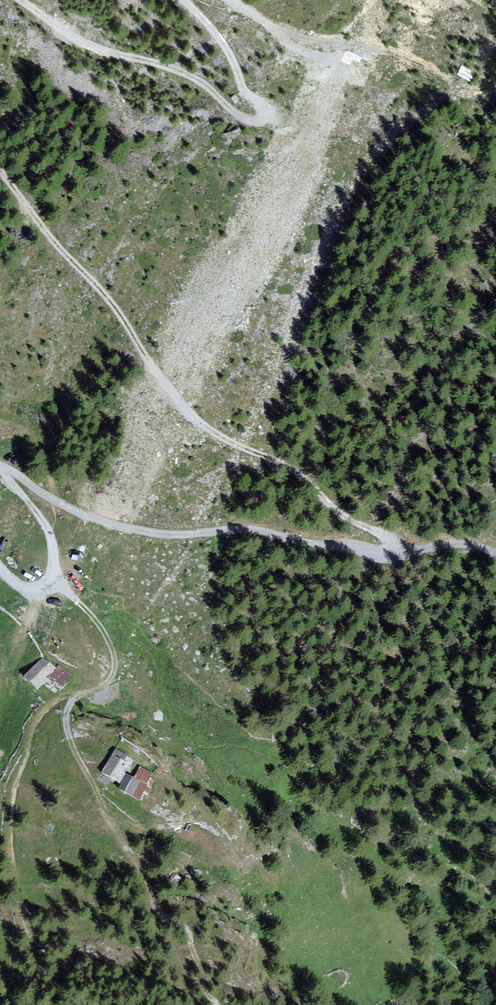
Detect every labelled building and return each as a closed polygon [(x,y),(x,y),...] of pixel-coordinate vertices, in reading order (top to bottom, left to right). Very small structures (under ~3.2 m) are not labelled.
[(41,657),(24,677),(39,690),(49,678),(56,669),(41,657)] [(56,669),(49,678),(62,689),(73,676),(60,665),(56,669)] [(112,754),(100,773),(120,784),(127,773),(131,765),(112,754)] [(133,776),(149,786),(156,775),(140,765),(133,776)] [(120,784),(117,788),(140,802),(149,786),(133,776),(127,773),(120,784)]
